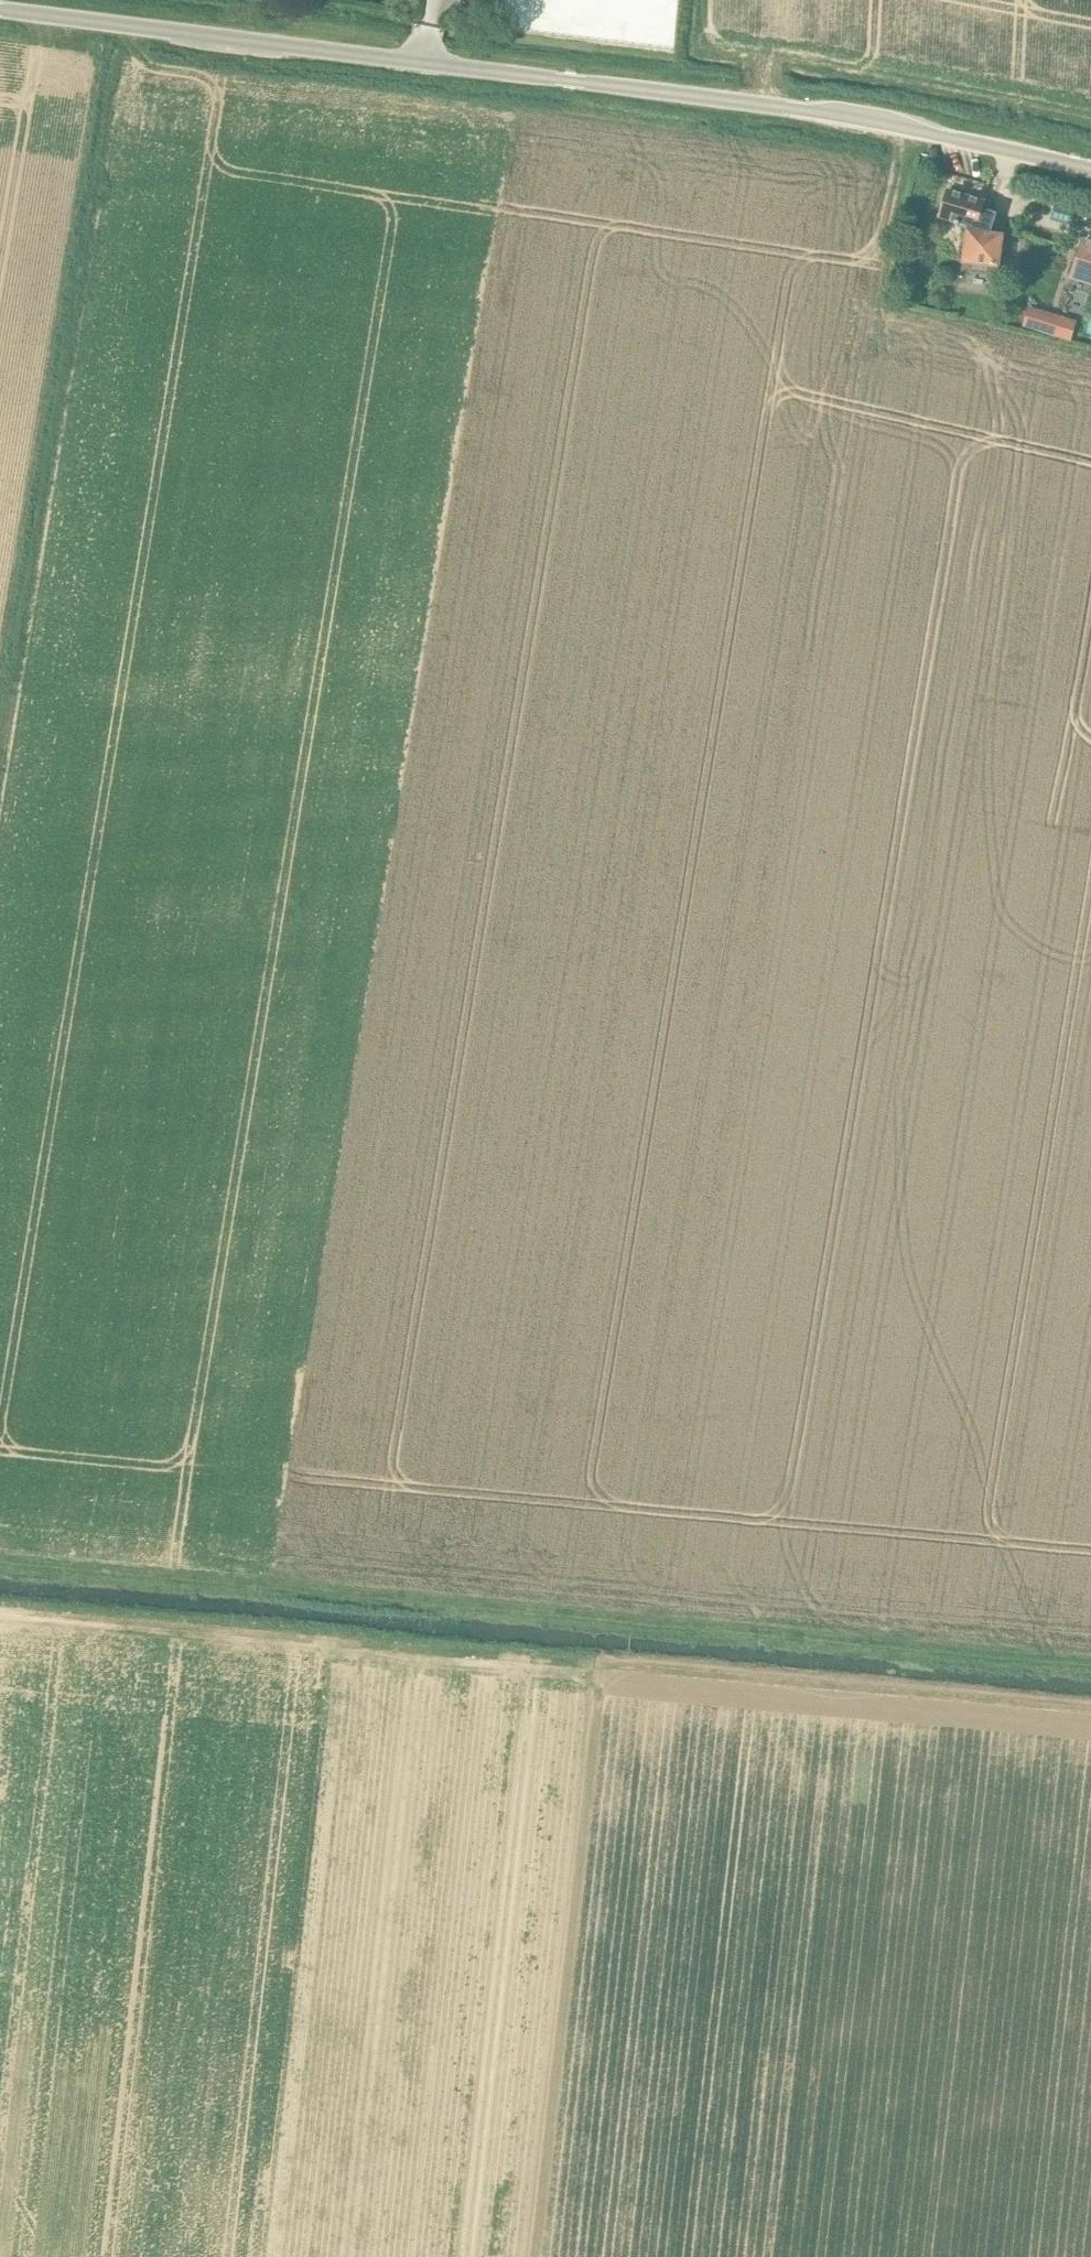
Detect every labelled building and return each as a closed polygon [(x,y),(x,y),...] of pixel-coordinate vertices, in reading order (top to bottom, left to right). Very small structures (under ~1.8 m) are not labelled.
[(947,190),(941,211),(939,217),(968,225),(967,230),(962,262),(998,267),(1002,235),(988,233),(994,214),(981,210),(983,201),(947,190)] [(1090,287),(1090,243),(1084,241),(1070,281),(1090,287)] [(1029,306),(1023,326),(1056,336),(1057,335),(1067,338),(1070,328),(1060,325),(1062,317),(1029,306)]
